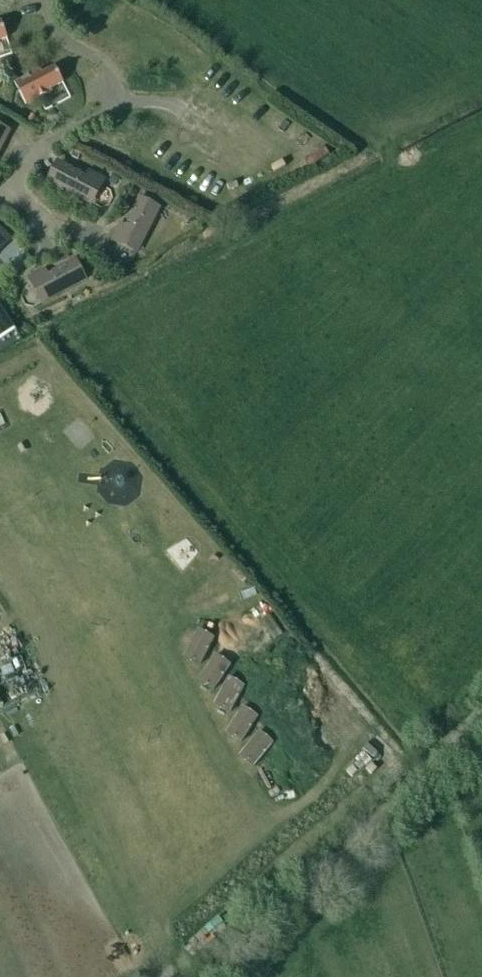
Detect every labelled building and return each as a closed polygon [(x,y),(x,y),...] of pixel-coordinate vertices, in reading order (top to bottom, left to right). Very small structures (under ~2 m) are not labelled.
[(41,71),(15,85),(26,107),(53,93),(51,90),(64,84),(56,68),(43,75),(41,71)] [(11,131),(0,126),(0,152),(11,131)] [(74,153),(72,157),(79,161),(81,157),(74,153)] [(99,191),(104,180),(90,172),(87,178),(57,162),(47,182),(87,203),(92,193),(99,191)] [(131,244),(140,248),(161,208),(141,198),(125,228),(120,226),(112,240),(124,246),(131,244)] [(2,248),(11,239),(0,228),(0,248),(2,248)] [(87,280),(77,260),(47,276),(44,271),(30,278),(35,289),(43,292),(47,301),(87,280)] [(18,334),(0,305),(0,344),(1,345),(18,334)]
